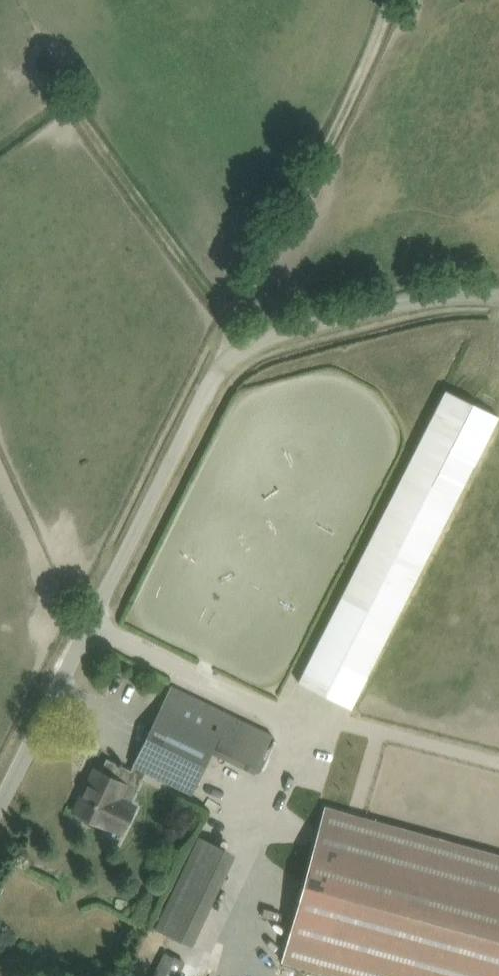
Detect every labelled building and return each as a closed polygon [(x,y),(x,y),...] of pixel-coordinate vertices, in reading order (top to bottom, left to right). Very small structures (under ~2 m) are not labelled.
[(420,458),(452,473),(497,378),(466,363),(420,458)] [(133,766),(151,774),(190,793),(210,752),(253,773),(271,736),(171,688),(163,704),(133,766)] [(75,812),(93,820),(105,827),(125,786),(131,788),(137,774),(107,759),(100,772),(95,770),(75,812)] [(323,808),(285,961),(338,975),(498,975),(498,857),(323,808)] [(154,927),(191,945),(234,854),(198,835),(154,927)] [(151,975),(177,975),(185,960),(163,951),(151,975)]
